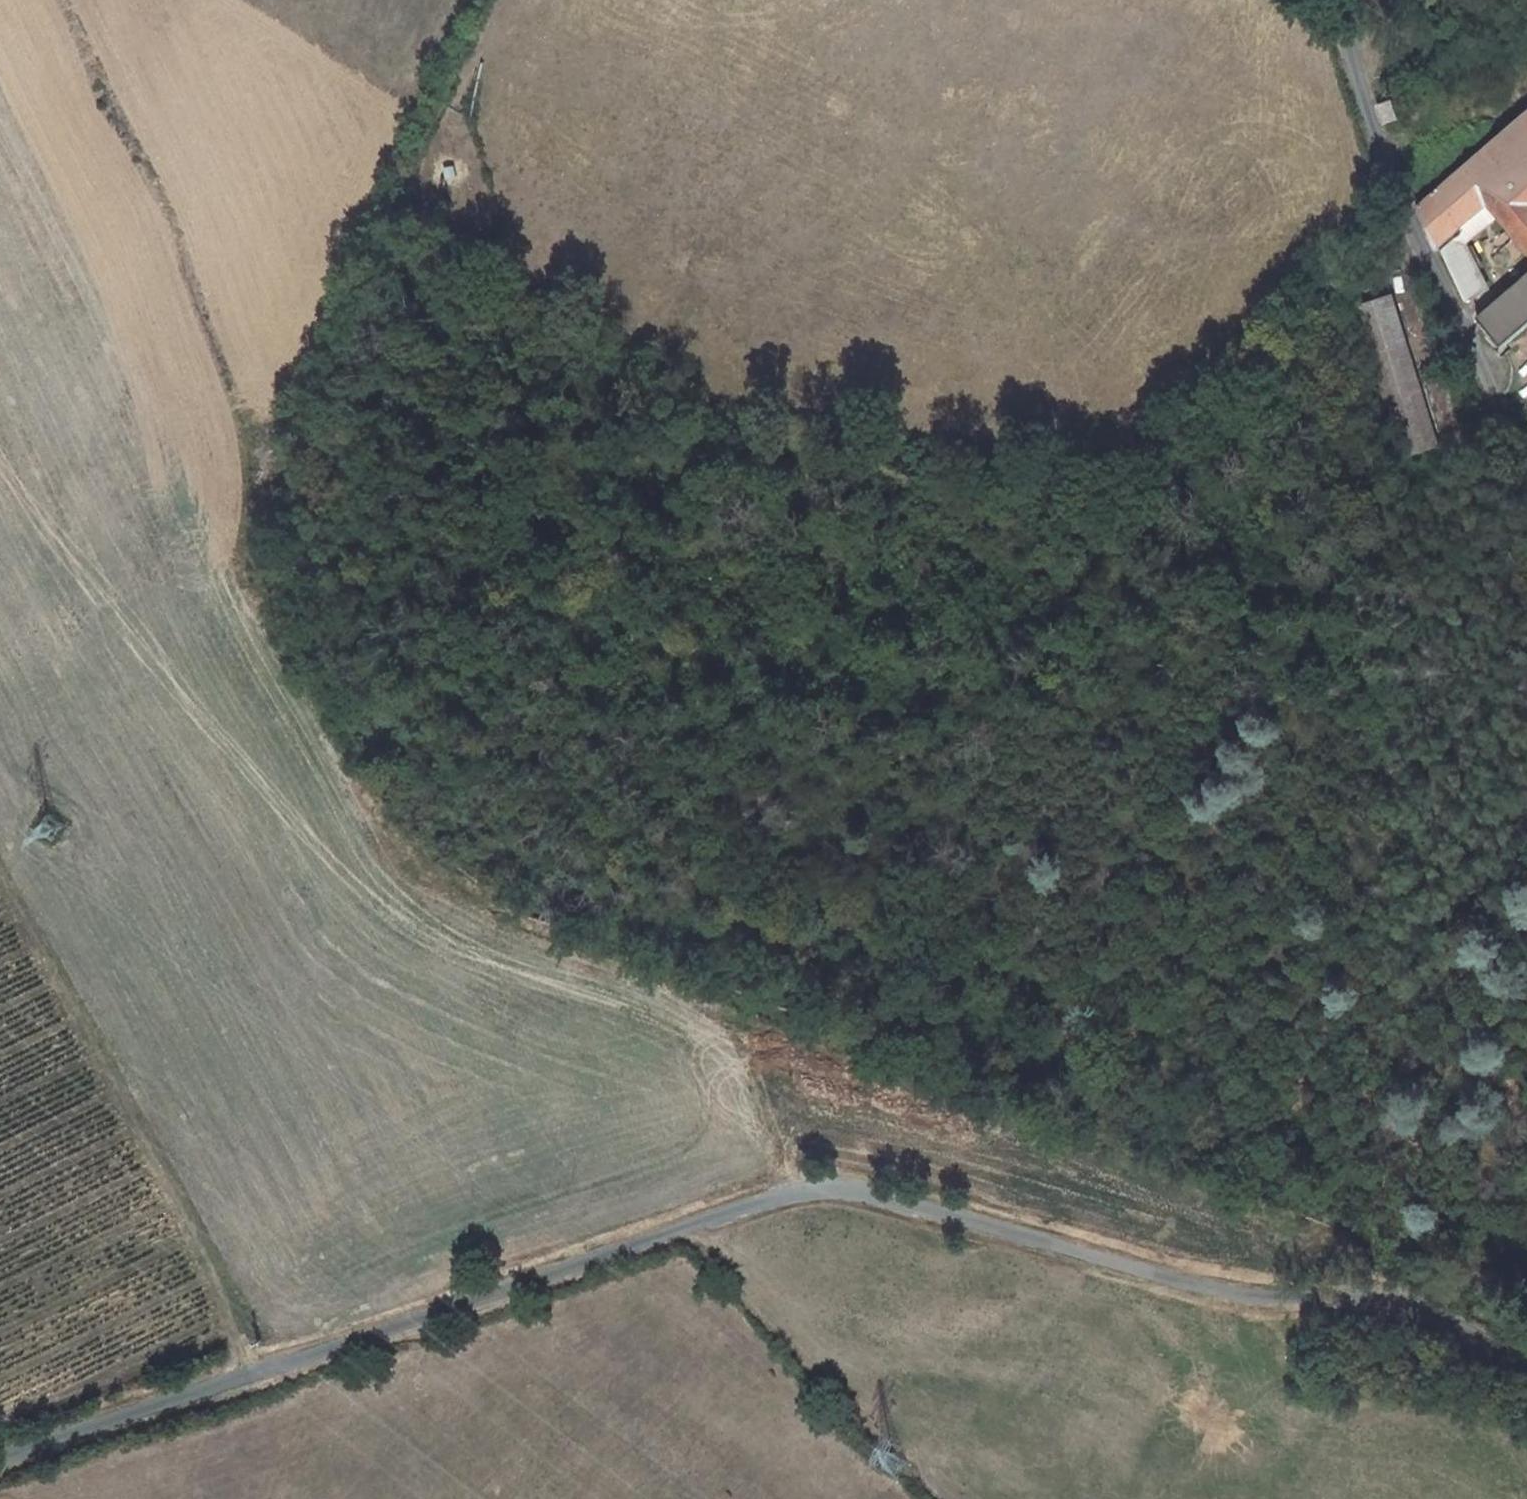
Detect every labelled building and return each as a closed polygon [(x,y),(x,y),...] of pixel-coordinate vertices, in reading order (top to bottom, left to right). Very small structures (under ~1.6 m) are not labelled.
[(1398,119),(1392,97),(1377,103),(1383,124),(1398,119)] [(1420,224),(1472,317),(1491,305),(1459,246),(1483,225),(1511,258),(1522,251),(1526,257),(1526,130),(1420,224)] [(1483,335),(1508,369),(1526,352),(1526,296),(1483,335)] [(1359,320),(1405,471),(1440,461),(1392,308),(1359,320)]
